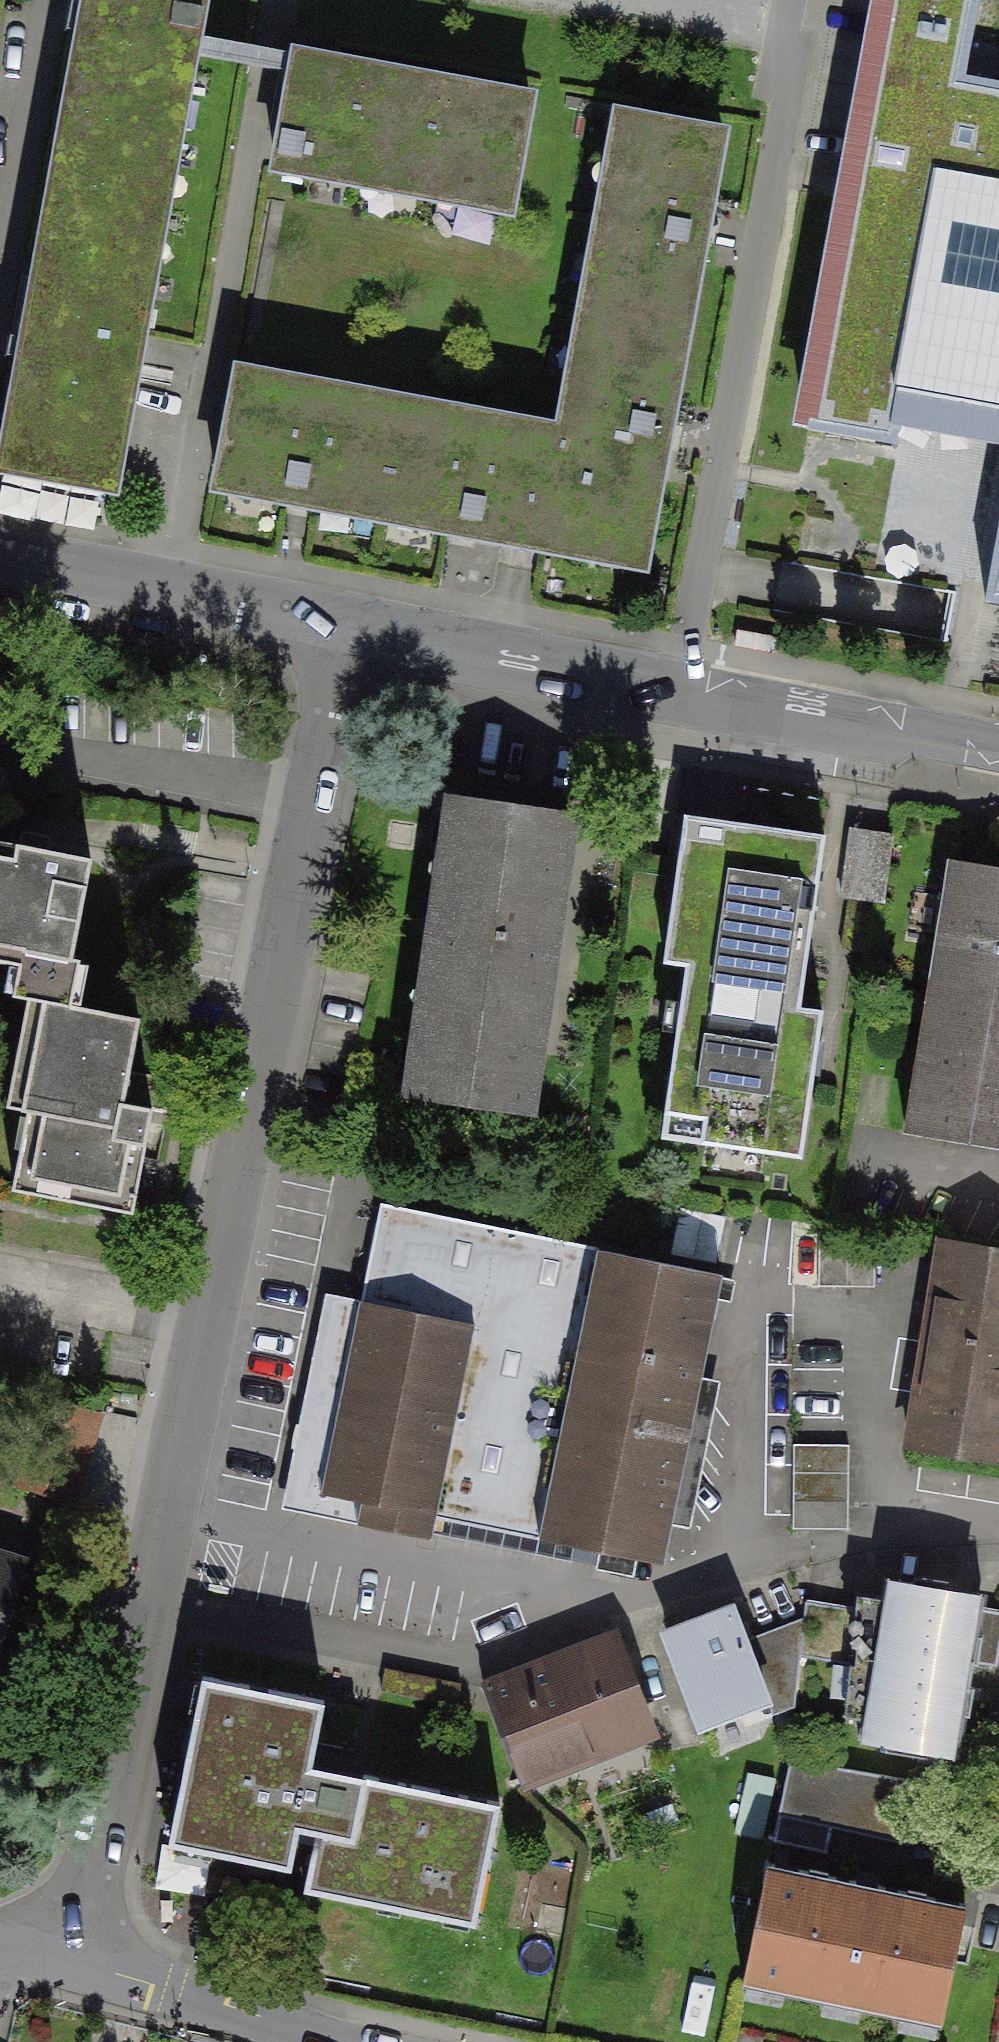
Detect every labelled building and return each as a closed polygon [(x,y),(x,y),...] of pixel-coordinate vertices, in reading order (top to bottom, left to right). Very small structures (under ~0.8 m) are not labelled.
[(99,40),(191,56),(201,0),(107,0),(99,40)] [(807,429),(876,442),(888,379),(998,399),(998,0),(886,0),(807,429)] [(99,40),(49,319),(141,335),(191,56),(99,40)] [(478,109),(294,75),(277,169),(509,212),(530,99),(482,90),(478,109)] [(709,215),(724,135),(620,116),(583,314),(687,333),(704,242),(690,240),(695,213),(709,215)] [(825,279),(829,237),(800,234),(796,276),(825,279)] [(670,424),(687,333),(583,314),(561,431),(542,532),(539,548),(602,560),(605,543),(641,550),(638,566),(643,567),(665,451),(650,448),(655,421),(670,424)] [(22,362),(6,450),(117,470),(133,382),(22,362)] [(380,518),(402,402),(239,372),(218,489),(289,502),(292,486),(318,491),(315,506),(380,518)] [(542,532),(561,431),(402,402),(380,518),(449,531),(452,516),(478,520),(475,535),(515,542),(517,528),(542,532)] [(998,571),(998,433),(979,430),(966,519),(927,514),(922,551),(890,546),(886,576),(996,592),(998,571)] [(573,815),(459,799),(452,847),(446,846),(435,921),(441,922),(438,946),(552,962),(555,941),(561,942),(565,912),(559,911),(573,815)] [(687,967),(803,984),(827,837),(715,820),(687,815),(664,963),(687,967)] [(894,844),(847,837),(839,896),(886,902),(894,844)] [(20,963),(14,997),(28,1000),(70,1007),(71,1000),(64,999),(89,860),(49,852),(49,848),(21,843),(21,847),(0,844),(0,959),(20,963)] [(951,860),(933,981),(998,991),(998,867),(951,860)] [(552,962),(438,946),(434,968),(427,967),(415,1048),(422,1049),(415,1098),(530,1115),(543,1028),(549,1029),(553,1001),(546,1000),(552,962)] [(662,1137),(802,1157),(823,1011),(800,1007),(803,984),(687,967),(662,1137)] [(933,981),(907,1131),(998,1146),(998,991),(933,981)] [(70,1007),(28,1000),(8,1105),(28,1109),(13,1188),(133,1211),(158,1079),(129,1073),(139,1020),(70,1007)] [(383,1204),(363,1300),(478,1324),(437,1522),(493,1534),(554,1241),(383,1204)] [(943,1240),(909,1442),(998,1457),(998,1249),(943,1240)] [(600,1250),(554,1241),(493,1534),(662,1569),(722,1279),(599,1254),(600,1250)] [(327,1293),(282,1511),(433,1542),(437,1522),(478,1324),(363,1300),(327,1293)] [(847,1442),(792,1443),(793,1530),(848,1529),(847,1442)] [(18,1561),(23,1542),(0,1535),(0,1555),(18,1561)] [(21,1561),(18,1561),(0,1555),(0,1632),(21,1561)] [(985,1595),(948,1589),(949,1581),(923,1577),(921,1585),(886,1579),(880,1614),(868,1667),(862,1703),(865,1704),(860,1737),(894,1742),(893,1751),(920,1755),(921,1747),(958,1753),(973,1663),(997,1667),(998,1653),(998,1612),(983,1610),(985,1595)] [(868,1667),(880,1614),(806,1602),(803,1657),(868,1667)] [(733,1611),(667,1637),(701,1723),(767,1698),(733,1611)] [(613,1638),(559,1660),(597,1755),(651,1733),(613,1638)] [(559,1660),(488,1688),(527,1783),(597,1755),(559,1660)] [(324,1701),(204,1676),(169,1843),(291,1868),(299,1828),(317,1832),(305,1889),(475,1924),(501,1803),(311,1763),(324,1701)] [(779,1763),(752,1758),(740,1819),(768,1824),(779,1763)] [(831,1830),(909,1844),(924,1780),(790,1759),(778,1820),(831,1830)] [(778,1820),(774,1842),(826,1856),(831,1830),(778,1820)] [(965,1901),(769,1863),(745,1985),(941,2023),(965,1901)]
